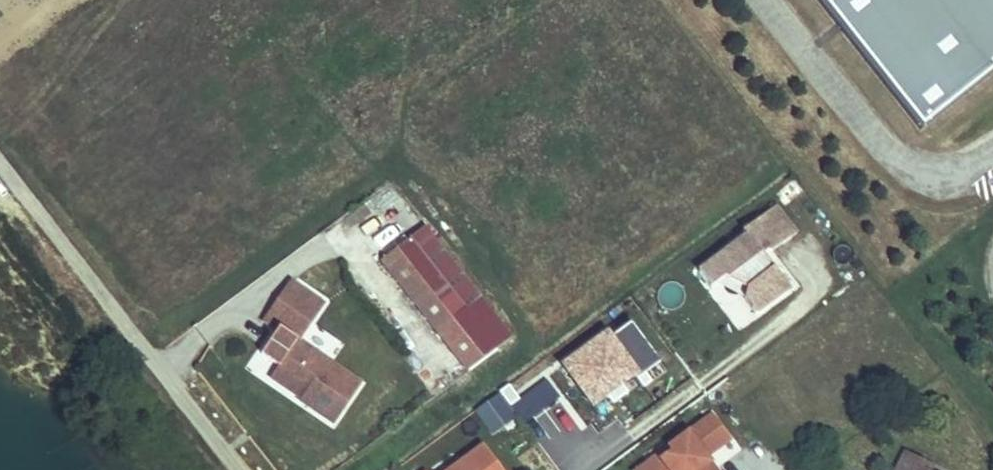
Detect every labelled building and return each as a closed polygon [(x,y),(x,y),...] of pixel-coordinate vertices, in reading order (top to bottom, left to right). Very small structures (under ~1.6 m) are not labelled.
[(920,130),(992,72),(992,0),(817,0),(920,130)] [(765,256),(763,253),(769,248),(771,251),(796,232),(774,201),(740,226),(747,235),(697,273),(709,289),(724,278),(746,287),(743,296),(756,313),(789,287),(765,256)] [(478,296),(422,225),(407,238),(463,308),(478,296)] [(463,308),(407,238),(378,261),(466,371),(511,337),(478,296),(463,308)] [(318,304),(287,283),(278,296),(309,318),(318,304)] [(309,318),(278,296),(262,321),(274,329),(258,354),(275,366),(268,377),(294,394),(296,391),(302,395),(300,399),(298,401),(329,421),(355,383),(293,341),(309,318)] [(584,407),(656,365),(627,317),(556,359),(584,407)] [(495,392),(471,412),(492,436),(515,416),(495,392)] [(730,440),(712,415),(695,428),(713,452),(730,440)] [(638,469),(715,469),(706,458),(713,452),(695,428),(668,448),(672,453),(652,467),(649,462),(638,469)] [(480,445),(447,469),(499,469),(480,445)] [(918,467),(922,460),(903,451),(894,469),(924,469),(918,467)] [(922,460),(918,467),(924,469),(928,469),(931,464),(922,460)]
